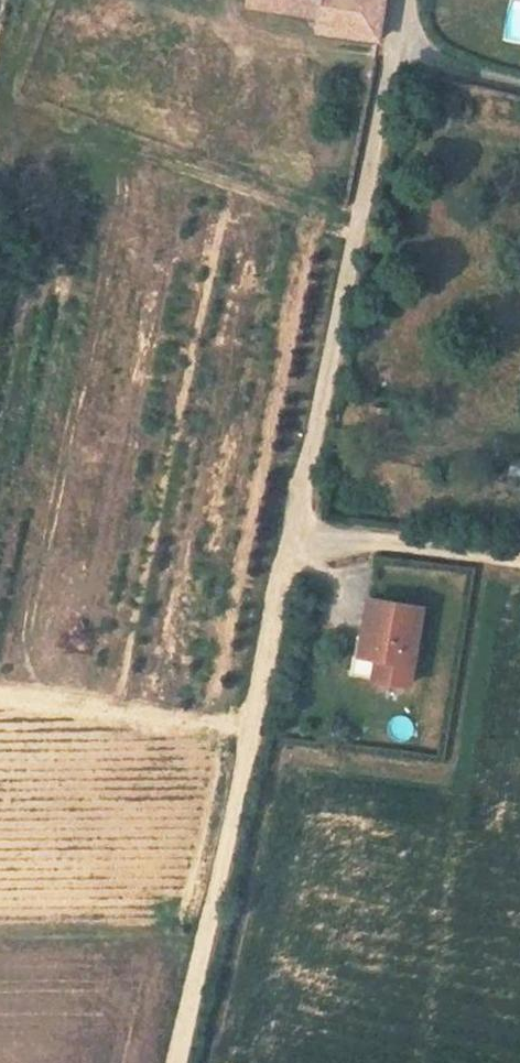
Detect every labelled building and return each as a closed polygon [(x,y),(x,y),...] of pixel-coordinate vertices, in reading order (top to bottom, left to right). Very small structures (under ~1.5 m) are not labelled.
[(317,5),(318,0),(258,0),(284,4),(282,20),(305,24),(308,5),(317,5)] [(317,5),(315,25),(380,37),(385,0),(318,0),(317,5)] [(416,607),(365,595),(348,669),(399,681),(416,607)]
